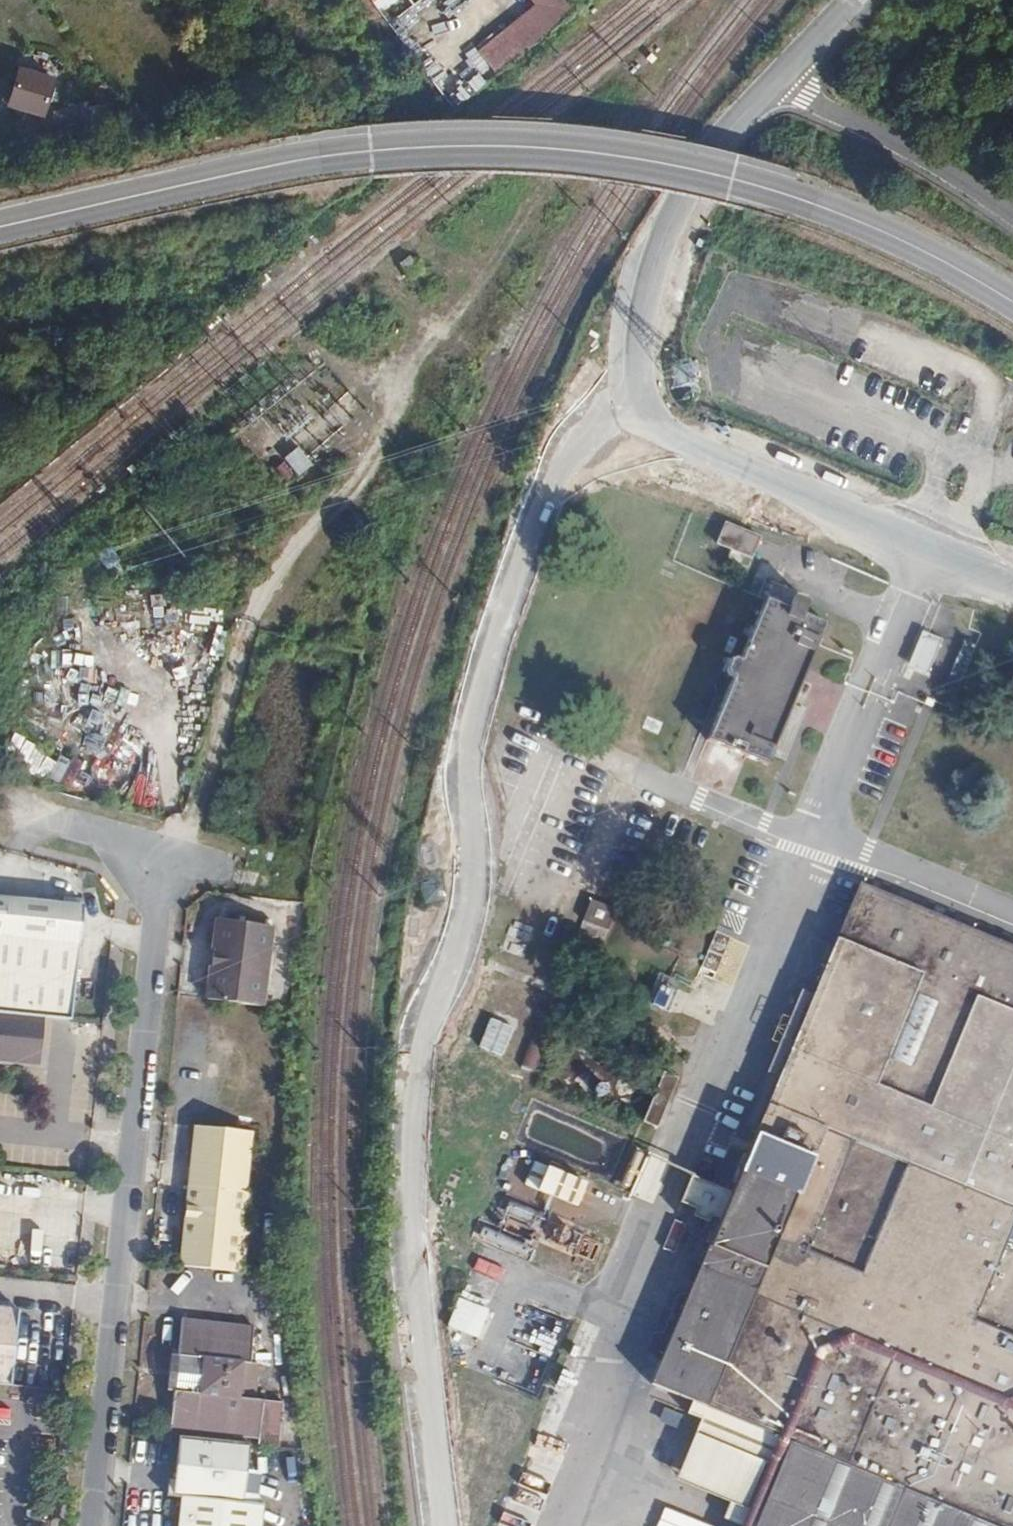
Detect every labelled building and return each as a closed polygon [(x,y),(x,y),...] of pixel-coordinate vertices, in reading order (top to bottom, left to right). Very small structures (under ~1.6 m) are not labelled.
[(572,0),(533,0),(538,6),(479,51),(496,74),(578,8),(572,0)] [(54,77),(21,67),(9,104),(42,113),(54,77)] [(314,466),(300,449),(283,461),(298,480),(314,466)] [(747,558),(755,538),(719,522),(711,545),(747,558)] [(765,760),(824,618),(772,595),(755,639),(738,648),(727,673),(730,687),(735,690),(713,741),(765,760)] [(909,668),(929,672),(935,637),(915,634),(909,668)] [(80,795),(93,769),(82,764),(69,790),(80,795)] [(653,1384),(800,1445),(766,1525),(1012,1525),(1012,947),(861,884),(653,1384)] [(45,1013),(72,1016),(85,903),(0,892),(0,1008),(45,1013)] [(604,944),(617,909),(590,900),(578,934),(604,944)] [(210,999),(268,1004),(274,924),(218,918),(210,999)] [(719,976),(734,935),(716,928),(701,969),(719,976)] [(43,1047),(45,1013),(0,1008),(0,1045),(43,1047)] [(43,1062),(43,1047),(0,1045),(0,1059),(43,1062)] [(635,1072),(623,1071),(612,1078),(609,1087),(611,1101),(620,1112),(637,1110),(647,1100),(647,1084),(635,1072)] [(658,1133),(679,1084),(662,1077),(642,1128),(658,1133)] [(526,1102),(518,1144),(558,1151),(566,1109),(526,1102)] [(243,1191),(250,1128),(192,1122),(177,1262),(244,1270),(253,1191),(243,1191)] [(510,1172),(505,1191),(575,1208),(582,1178),(525,1165),(523,1175),(510,1172)] [(452,1299),(435,1355),(467,1364),(484,1308),(452,1299)] [(15,1376),(22,1303),(0,1300),(0,1375),(15,1376)] [(248,1327),(174,1316),(162,1425),(250,1435),(255,1397),(249,1396),(253,1363),(242,1363),(248,1327)] [(247,1439),(178,1433),(173,1475),(171,1494),(176,1495),(172,1525),(255,1525),(258,1501),(239,1499),(247,1439)] [(163,1493),(171,1494),(173,1475),(163,1475),(163,1493)]
